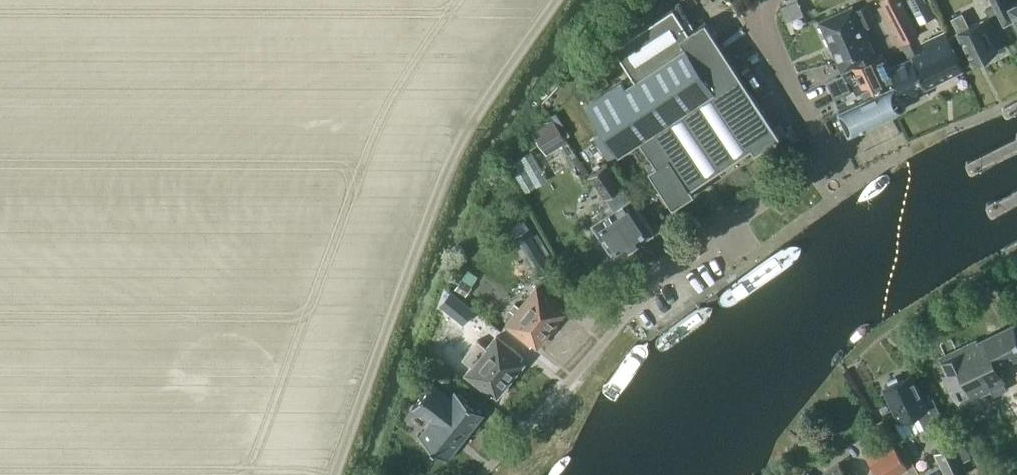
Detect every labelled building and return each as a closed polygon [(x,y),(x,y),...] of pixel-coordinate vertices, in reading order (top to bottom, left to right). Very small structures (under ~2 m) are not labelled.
[(804,14),(798,0),(787,0),(788,3),(781,7),(786,21),(804,14)] [(899,44),(909,40),(919,35),(901,0),(881,0),(884,5),(880,7),(899,44)] [(913,11),(928,5),(926,0),(908,0),(913,11)] [(1016,20),(1016,1),(1009,5),(1007,0),(992,0),(1005,25),(1016,20)] [(868,3),(856,8),(865,26),(877,21),(868,3)] [(863,61),(877,54),(876,51),(853,5),(819,20),(841,70),(862,60),(863,61)] [(668,7),(613,44),(635,77),(626,83),(622,77),(586,101),(605,129),(594,136),(608,158),(640,137),(656,163),(648,168),(673,205),(694,191),(691,186),(752,146),(755,151),(780,134),(706,18),(685,32),(668,7)] [(958,31),(973,62),(997,50),(982,19),(968,26),(962,13),(952,18),(959,31),(958,31)] [(908,50),(912,57),(926,86),(963,68),(945,31),(922,42),(925,49),(915,54),(909,40),(899,44),(903,53),(908,50)] [(907,103),(903,96),(889,68),(890,67),(885,55),(876,51),(877,54),(863,61),(862,60),(841,70),(847,82),(830,90),(839,109),(824,115),(834,135),(849,129),(849,130),(907,103)] [(903,96),(926,86),(912,57),(890,67),(889,68),(903,96)] [(590,71),(599,85),(608,80),(599,66),(590,71)] [(575,87),(582,97),(589,92),(583,82),(575,87)] [(566,141),(553,119),(533,131),(546,153),(566,141)] [(532,150),(508,163),(523,191),(547,179),(532,150)] [(591,172),(606,194),(621,184),(606,162),(591,172)] [(606,194),(609,199),(614,206),(617,204),(620,210),(617,212),(621,218),(616,222),(632,245),(653,231),(631,197),(621,184),(606,194)] [(614,206),(609,199),(607,200),(603,203),(609,212),(593,222),(615,255),(632,245),(616,222),(621,218),(617,212),(620,210),(617,204),(614,206)] [(515,235),(540,276),(555,267),(548,255),(551,253),(537,231),(534,233),(529,226),(515,235)] [(466,295),(472,285),(461,278),(455,288),(466,295)] [(539,344),(563,313),(559,310),(563,305),(537,285),(505,324),(531,345),(535,340),(539,344)] [(463,319),(471,310),(449,292),(441,301),(463,319)] [(447,319),(439,335),(461,347),(469,331),(447,319)] [(984,373),(991,389),(993,395),(1006,389),(1003,383),(1005,382),(998,367),(1011,360),(1008,355),(1016,351),(1016,331),(1014,324),(978,341),(991,369),(984,373)] [(474,336),(468,344),(511,378),(523,363),(519,360),(522,355),(497,335),(487,347),(474,336)] [(991,369),(978,341),(977,339),(940,357),(947,372),(943,374),(958,405),(991,389),(984,373),(991,369)] [(491,394),(494,390),(499,393),(511,378),(468,344),(459,355),(472,365),(465,374),(491,394)] [(911,374),(885,386),(900,418),(917,410),(926,430),(945,421),(933,397),(924,401),(911,374)] [(417,434),(440,452),(455,434),(461,439),(482,413),(484,414),(485,413),(454,388),(453,390),(455,391),(451,396),(434,382),(435,381),(433,379),(412,406),(413,408),(415,406),(432,420),(421,434),(419,433),(417,434)] [(879,474),(896,474),(908,467),(888,435),(863,451),(879,474)] [(946,474),(962,474),(968,472),(963,461),(971,458),(963,440),(935,452),(946,474)] [(839,462),(820,474),(848,474),(839,462)]
